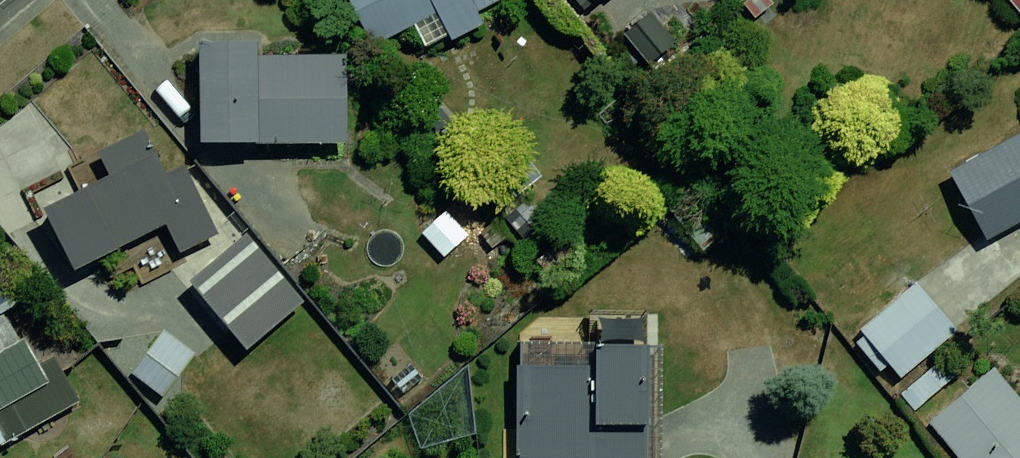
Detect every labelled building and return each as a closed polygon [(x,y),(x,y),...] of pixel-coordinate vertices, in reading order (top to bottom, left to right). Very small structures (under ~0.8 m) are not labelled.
[(353,41),(447,0),(335,0),(353,41)] [(1018,22),(1019,20),(1019,0),(1001,0),(1018,22)] [(346,45),(183,44),(183,145),(345,146),(346,45)] [(936,165),(974,237),(1019,213),(1019,121),(936,165)] [(169,148),(41,201),(74,279),(202,226),(169,148)] [(229,239),(173,285),(229,352),(284,306),(229,239)] [(912,276),(838,336),(879,387),(954,328),(912,276)] [(523,344),(524,432),(653,431),(652,294),(600,295),(600,343),(523,344)] [(0,316),(0,430),(63,395),(14,308),(0,316)] [(197,355),(161,324),(120,373),(157,403),(197,355)] [(921,413),(956,457),(1019,457),(1019,394),(991,358),(921,413)] [(952,378),(936,359),(893,396),(909,414),(952,378)]
